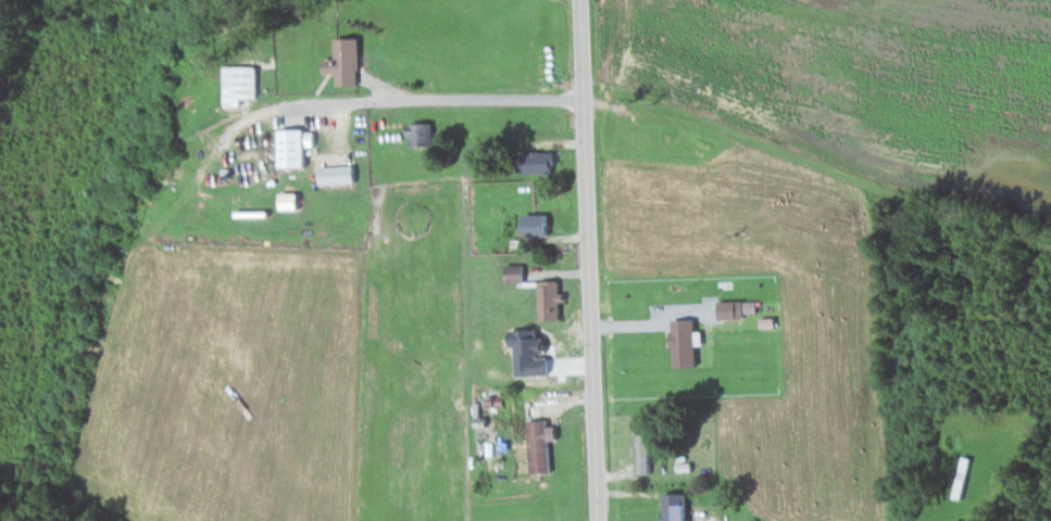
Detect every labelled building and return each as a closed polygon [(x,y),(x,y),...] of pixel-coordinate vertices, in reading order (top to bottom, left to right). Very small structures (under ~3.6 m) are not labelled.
[(340,84),(363,83),(362,36),(338,37),(339,57),(327,57),(328,73),(340,73),(340,84)] [(227,106),(246,106),(246,98),(261,98),(261,65),(227,65),(227,106)] [(435,121),(410,122),(410,135),(414,135),(414,144),(436,144),(435,121)] [(310,165),(310,146),(318,146),(318,128),(284,128),(284,166),(310,165)] [(325,183),(359,182),(359,165),(324,166),(325,183)] [(303,192),(285,191),(284,209),(303,209),(303,192)] [(527,235),(553,236),(553,213),(527,213),(527,235)] [(528,264),(509,264),(509,282),(528,282),(528,264)] [(543,319),(564,318),(564,297),(564,279),(542,279),(543,319)] [(758,299),(721,300),(722,318),(747,317),(747,312),(759,312),(758,299)] [(675,366),(699,365),(698,318),(674,319),(675,366)] [(554,472),(552,439),(559,439),(559,430),(551,431),(551,418),(532,419),(535,473),(554,472)] [(653,473),(654,423),(640,422),(639,472),(653,473)] [(666,493),(667,520),(690,520),(690,492),(666,493)]
